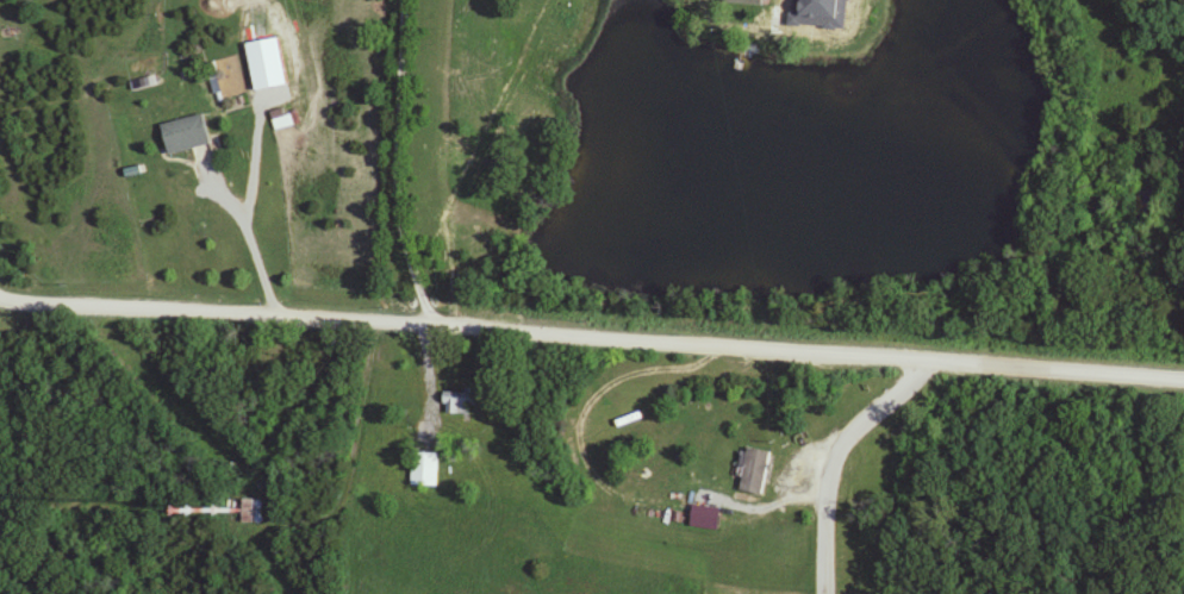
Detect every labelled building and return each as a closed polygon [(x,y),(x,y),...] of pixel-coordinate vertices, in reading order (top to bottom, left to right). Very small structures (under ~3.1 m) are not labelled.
[(295,127),(291,108),(273,113),(277,132),(295,127)] [(172,156),(214,143),(206,114),(163,127),(172,156)] [(472,414),(472,407),(488,407),(488,392),(445,392),(445,414),(472,414)] [(775,452),(751,447),(741,490),(766,496),(775,452)] [(413,486),(439,486),(439,452),(413,452),(413,486)] [(253,501),(235,501),(235,522),(253,522),(253,501)]
